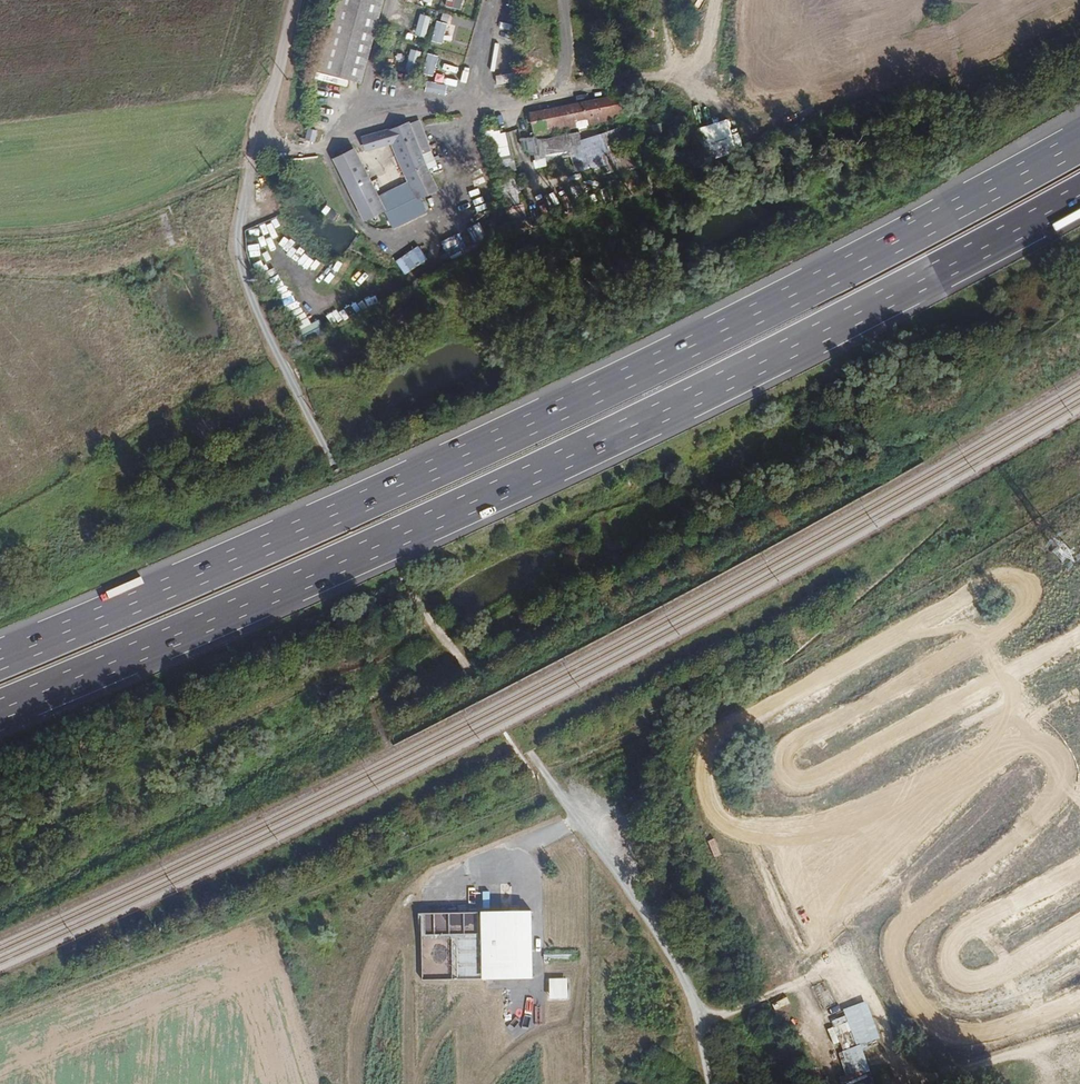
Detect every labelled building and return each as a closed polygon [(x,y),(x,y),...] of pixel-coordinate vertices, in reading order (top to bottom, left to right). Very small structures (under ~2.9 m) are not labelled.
[(320,75),(361,85),(384,0),(340,0),(320,75)] [(446,7),(460,10),(462,0),(447,0),(446,7)] [(416,28),(414,35),(424,38),(430,17),(420,14),(416,28)] [(507,17),(498,17),(497,38),(506,39),(507,17)] [(448,22),(436,20),(431,40),(443,43),(448,22)] [(552,36),(540,35),(539,57),(551,57),(552,36)] [(495,44),(491,71),(495,72),(500,45),(495,44)] [(415,74),(421,53),(410,50),(404,70),(415,74)] [(428,54),(422,75),(433,77),(438,57),(428,54)] [(514,72),(496,75),(498,85),(516,82),(514,72)] [(446,85),(424,83),(424,94),(445,95),(446,85)] [(384,86),(372,85),(371,106),(383,107),(384,86)] [(408,89),(388,86),(386,96),(406,100),(408,89)] [(624,120),(619,98),(529,116),(533,137),(624,120)] [(385,110),(406,112),(407,101),(386,99),(385,110)] [(699,105),(691,106),(695,128),(703,127),(699,105)] [(726,119),(698,128),(707,156),(735,147),(726,119)] [(394,142),(412,181),(423,204),(441,196),(431,175),(429,169),(437,165),(420,120),(409,122),(362,137),(367,150),(394,142)] [(440,123),(426,128),(429,135),(443,130),(440,123)] [(662,123),(652,125),(655,140),(665,138),(662,123)] [(623,125),(580,141),(578,132),(537,140),(540,158),(571,152),(578,172),(632,152),(623,125)] [(318,130),(308,128),(305,142),(315,144),(318,130)] [(498,166),(518,161),(510,132),(490,138),(498,166)] [(365,220),(388,212),(381,196),(358,149),(335,159),(365,220)] [(423,204),(412,181),(381,196),(388,212),(395,227),(427,212),(423,204)] [(338,213),(326,205),(321,212),(333,221),(338,213)] [(457,232),(440,241),(451,263),(468,254),(457,232)] [(419,246),(395,261),(404,275),(427,260),(419,246)] [(321,319),(311,322),(310,317),(298,322),(303,337),(325,329),(321,319)] [(445,869),(432,876),(437,884),(449,877),(445,869)] [(467,888),(468,904),(476,904),(475,888),(467,888)] [(489,894),(481,894),(481,912),(489,912),(489,894)] [(532,985),(531,916),(519,916),(478,917),(479,943),(479,986),(532,985)] [(479,943),(478,917),(421,918),(421,944),(479,943)] [(479,986),(479,943),(421,944),(422,987),(479,986)] [(801,969),(795,972),(803,989),(810,986),(801,969)] [(568,1002),(568,982),(550,982),(550,1001),(568,1002)] [(787,998),(771,1004),(774,1011),(790,1005),(787,998)] [(844,1012),(844,1017),(833,1021),(844,1051),(841,1053),(850,1083),(867,1083),(874,1082),(866,1054),(882,1048),(865,1002),(844,1012)]
